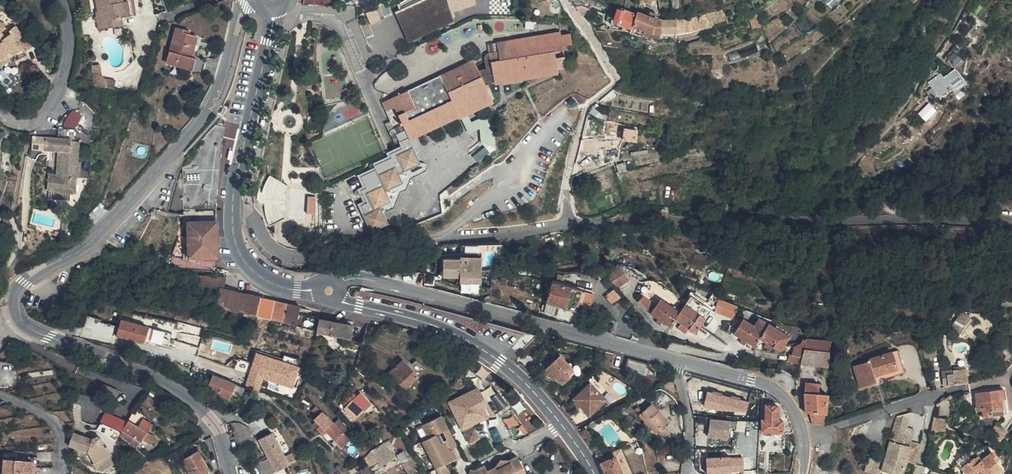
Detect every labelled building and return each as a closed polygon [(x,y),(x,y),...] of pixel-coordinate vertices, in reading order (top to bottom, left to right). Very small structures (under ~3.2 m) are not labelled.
[(138,15),(135,0),(98,0),(100,11),(97,12),(100,30),(125,25),(124,18),(138,15)] [(450,20),(443,0),(425,0),(434,26),(450,20)] [(618,18),(612,16),(609,27),(619,31),(618,37),(621,38),(626,39),(630,21),(618,18)] [(4,51),(0,54),(0,62),(4,69),(14,63),(9,55),(14,52),(18,58),(28,53),(23,46),(33,40),(24,27),(16,33),(18,36),(13,39),(7,34),(11,26),(2,21),(0,24),(0,49),(4,51)] [(626,39),(642,44),(645,45),(649,46),(652,47),(653,43),(656,29),(632,21),(630,21),(626,39)] [(653,43),(670,40),(669,38),(669,27),(660,28),(656,29),(653,43)] [(180,29),(170,61),(203,70),(206,58),(199,56),(201,51),(196,49),(199,38),(188,34),(189,32),(180,29)] [(490,87),(501,86),(502,89),(547,81),(546,76),(562,74),(561,63),(554,64),(551,53),(569,49),(568,40),(559,42),(557,38),(495,49),(498,65),(495,66),(496,74),(485,76),(490,87)] [(475,66),(440,80),(447,98),(414,112),(407,94),(389,102),(393,112),(399,125),(403,133),(393,137),(398,148),(389,151),(400,176),(417,168),(414,158),(416,157),(418,155),(419,153),(419,149),(416,140),(460,122),(461,124),(486,113),(481,102),(490,98),(475,66)] [(942,73),(929,81),(939,97),(953,88),(956,93),(969,85),(957,68),(944,76),(942,73)] [(101,76),(92,77),(94,89),(114,93),(116,86),(102,83),(101,76)] [(440,80),(407,94),(414,112),(447,98),(440,80)] [(384,115),(393,112),(389,102),(380,106),(384,115)] [(182,170),(220,170),(224,124),(219,124),(182,170)] [(403,133),(399,125),(390,129),(393,137),(403,133)] [(484,147),(471,157),(480,166),(497,152),(496,126),(483,126),(484,147)] [(634,134),(621,133),(618,146),(631,147),(634,134)] [(46,154),(46,143),(34,143),(34,154),(46,154)] [(46,143),(46,154),(60,154),(60,178),(50,178),(51,191),(66,191),(66,194),(79,194),(80,181),(84,181),(84,164),(81,164),(80,143),(72,144),(72,143),(46,143)] [(382,195),(396,189),(394,178),(400,176),(389,151),(383,153),(385,159),(370,165),(372,169),(354,176),(359,188),(353,191),(359,204),(353,206),(364,234),(382,227),(376,211),(387,206),(382,195)] [(217,209),(220,170),(182,170),(183,211),(217,209)] [(317,212),(317,195),(309,195),(308,212),(317,212)] [(183,211),(188,222),(190,261),(220,260),(219,223),(217,209),(183,211)] [(462,245),(462,255),(484,255),(484,245),(462,245)] [(483,283),(483,257),(462,256),(462,259),(445,259),(445,277),(461,277),(461,283),(483,283)] [(608,274),(618,287),(630,277),(620,265),(608,274)] [(223,302),(222,309),(243,314),(247,295),(224,290),(226,279),(196,277),(194,292),(219,295),(219,301),(223,302)] [(550,282),(544,302),(574,310),(578,291),(550,282)] [(691,294),(686,301),(699,310),(703,304),(691,294)] [(261,298),(247,295),(243,314),(257,317),(261,298)] [(653,305),(648,311),(648,312),(668,326),(672,320),(678,324),(687,329),(693,333),(704,318),(682,304),(677,311),(654,295),(649,302),(653,305)] [(653,305),(649,302),(639,296),(635,300),(648,311),(653,305)] [(272,301),(261,298),(257,317),(259,317),(268,319),(272,301)] [(737,305),(720,300),(717,312),(734,317),(737,305)] [(286,304),(272,301),(268,319),(282,322),(286,304)] [(572,320),(574,310),(544,302),(542,312),(572,320)] [(282,322),(295,325),(299,307),(286,304),(282,322)] [(961,332),(973,318),(963,310),(952,325),(961,332)] [(606,317),(591,313),(589,324),(603,328),(606,317)] [(351,327),(319,319),(315,332),(347,340),(351,327)] [(119,339),(146,345),(150,327),(123,320),(119,339)] [(755,328),(741,320),(732,335),(751,347),(757,340),(781,355),(785,349),(779,345),(785,336),(760,321),(755,328)] [(687,329),(678,324),(674,330),(682,336),(687,329)] [(785,367),(799,369),(799,367),(803,349),(803,340),(796,339),(787,357),(785,367)] [(830,352),(831,343),(803,340),(803,349),(830,352)] [(424,345),(415,342),(408,355),(415,359),(424,345)] [(799,367),(828,371),(830,352),(803,349),(799,367)] [(896,371),(893,354),(868,359),(869,361),(853,365),(859,388),(875,384),(873,376),(896,371)] [(558,355),(543,372),(551,380),(553,377),(562,386),(568,378),(566,376),(573,368),(558,355)] [(259,377),(264,379),(271,358),(264,357),(259,377)] [(274,359),(271,358),(264,379),(268,380),(274,359)] [(294,365),(274,359),(268,380),(288,385),(291,376),(294,365)] [(97,368),(108,374),(117,369),(101,360),(97,368)] [(294,365),(291,376),(296,377),(299,366),(294,365)] [(401,397),(416,384),(414,383),(422,376),(413,367),(405,373),(398,368),(384,380),(401,397)] [(642,373),(622,368),(619,379),(639,384),(642,373)] [(950,373),(953,385),(965,382),(962,368),(950,370),(950,373)] [(118,379),(122,371),(117,369),(108,374),(118,379)] [(211,396),(228,402),(233,386),(213,378),(208,390),(212,392),(211,396)] [(258,392),(260,387),(248,383),(246,388),(258,392)] [(589,416),(603,400),(587,385),(571,400),(589,416)] [(243,389),(233,386),(228,402),(238,405),(243,389)] [(980,402),(982,417),(991,416),(990,410),(1002,408),(1001,399),(1005,399),(1004,389),(977,393),(978,403),(980,402)] [(749,401),(709,390),(706,405),(717,409),(747,410),(749,401)] [(812,412),(827,413),(829,394),(806,392),(807,411),(812,412)] [(115,399),(107,395),(101,405),(110,410),(115,399)] [(446,410),(459,436),(469,432),(489,422),(475,395),(446,410)] [(1005,399),(1001,399),(1002,408),(990,410),(991,416),(1007,414),(1005,399)] [(764,432),(768,432),(768,435),(774,435),(774,432),(785,431),(785,421),(780,421),(780,404),(766,405),(767,420),(763,420),(764,432)] [(654,405),(647,413),(643,417),(658,432),(670,420),(654,405)] [(338,415),(350,426),(357,418),(347,406),(338,415)] [(639,413),(643,417),(647,413),(643,409),(639,413)] [(184,420),(198,429),(200,419),(189,412),(184,420)] [(812,412),(815,423),(826,423),(827,413),(812,412)] [(898,423),(886,456),(883,460),(894,458),(898,445),(903,446),(904,440),(909,427),(913,413),(901,416),(898,423)] [(318,420),(312,414),(305,421),(311,427),(318,420)] [(124,433),(129,426),(107,415),(102,426),(124,434),(124,433)] [(153,427),(135,416),(132,422),(149,434),(153,427)] [(644,423),(634,416),(631,420),(640,428),(644,423)] [(933,432),(946,432),(949,419),(936,416),(933,432)] [(729,437),(731,421),(712,418),(709,435),(729,437)] [(320,437),(327,430),(318,420),(311,427),(316,433),(320,437)] [(445,437),(436,421),(417,431),(426,447),(418,450),(431,473),(442,473),(453,467),(448,458),(444,460),(435,442),(445,437)] [(149,434),(132,422),(129,426),(124,433),(141,444),(144,440),(149,434)] [(511,426),(515,435),(523,431),(518,422),(511,426)] [(1009,430),(999,423),(992,432),(1002,440),(1009,430)] [(244,429),(235,424),(232,426),(241,446),(249,443),(244,429)] [(339,442),(327,430),(320,437),(316,433),(313,437),(319,444),(323,441),(332,450),(339,442)] [(476,446),(469,432),(459,436),(466,450),(476,446)] [(135,452),(141,444),(124,433),(124,434),(121,438),(135,452)] [(70,446),(87,453),(92,440),(74,434),(70,446)] [(157,439),(149,434),(144,440),(153,446),(157,439)] [(93,438),(92,440),(87,453),(95,463),(94,464),(103,471),(116,462),(102,443),(104,441),(103,439),(100,437),(98,437),(95,437),(93,438)] [(260,473),(277,473),(272,461),(283,456),(274,437),(262,444),(270,462),(257,467),(260,473)] [(451,450),(445,437),(435,442),(444,460),(448,458),(451,450)] [(898,445),(894,458),(895,458),(906,460),(911,448),(903,446),(898,445)] [(612,457),(621,473),(628,473),(617,448),(610,451),(612,457)] [(390,466),(380,450),(367,456),(376,473),(390,466)] [(189,473),(209,473),(212,472),(198,452),(181,462),(189,473)] [(289,471),(286,464),(283,456),(272,461),(277,473),(279,473),(289,471)] [(731,456),(708,457),(709,473),(733,472),(733,471),(745,470),(744,456),(731,457),(731,456)] [(35,460),(5,457),(4,473),(34,473),(35,460)] [(612,457),(600,462),(605,473),(621,473),(612,457)] [(881,467),(891,471),(894,458),(883,460),(881,467)] [(894,458),(891,471),(900,473),(902,473),(906,460),(895,458),(894,458)] [(294,460),(286,464),(289,471),(298,467),(294,460)] [(992,473),(995,471),(990,464),(976,472),(973,468),(962,473),(992,473)] [(515,465),(508,468),(508,473),(506,473),(520,473),(515,465)]
